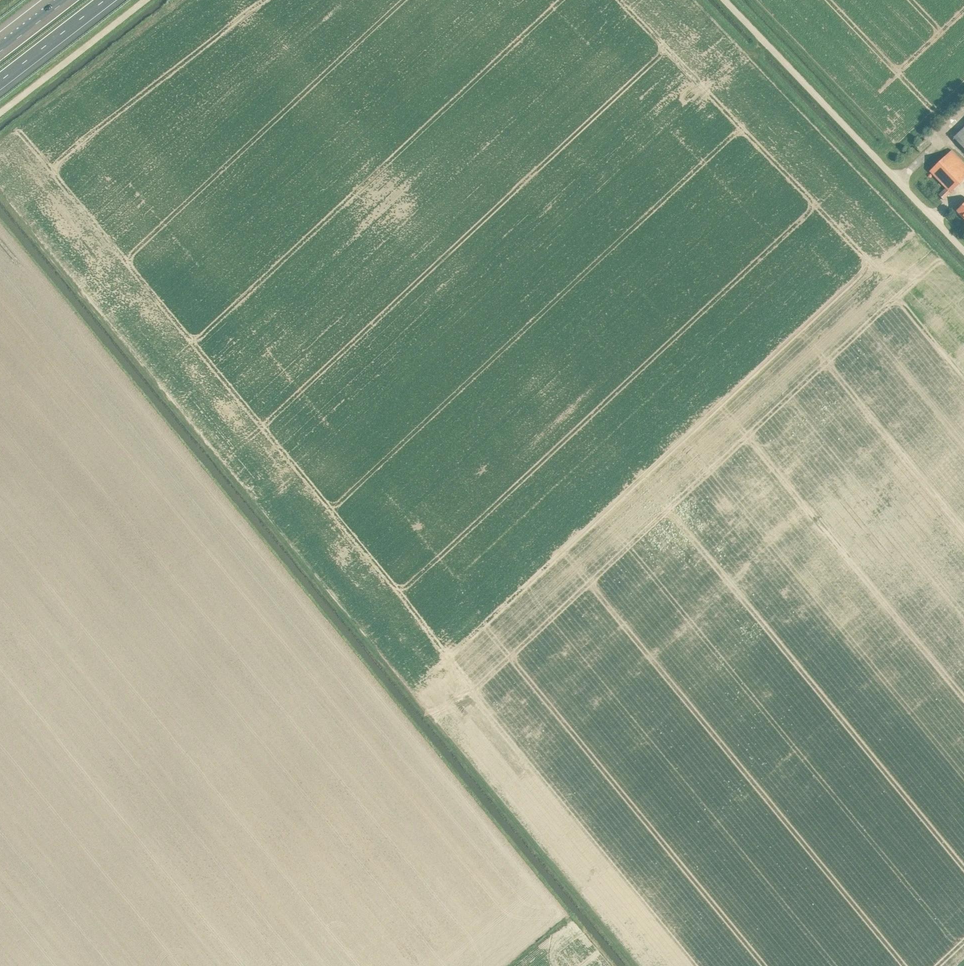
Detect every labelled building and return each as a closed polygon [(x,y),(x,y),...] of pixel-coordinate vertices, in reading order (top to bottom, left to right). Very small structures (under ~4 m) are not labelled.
[(954,138),(963,148),(963,129),(954,138)] [(963,180),(963,163),(952,150),(937,164),(930,171),(946,188),(939,195),(944,199),(963,180)]
